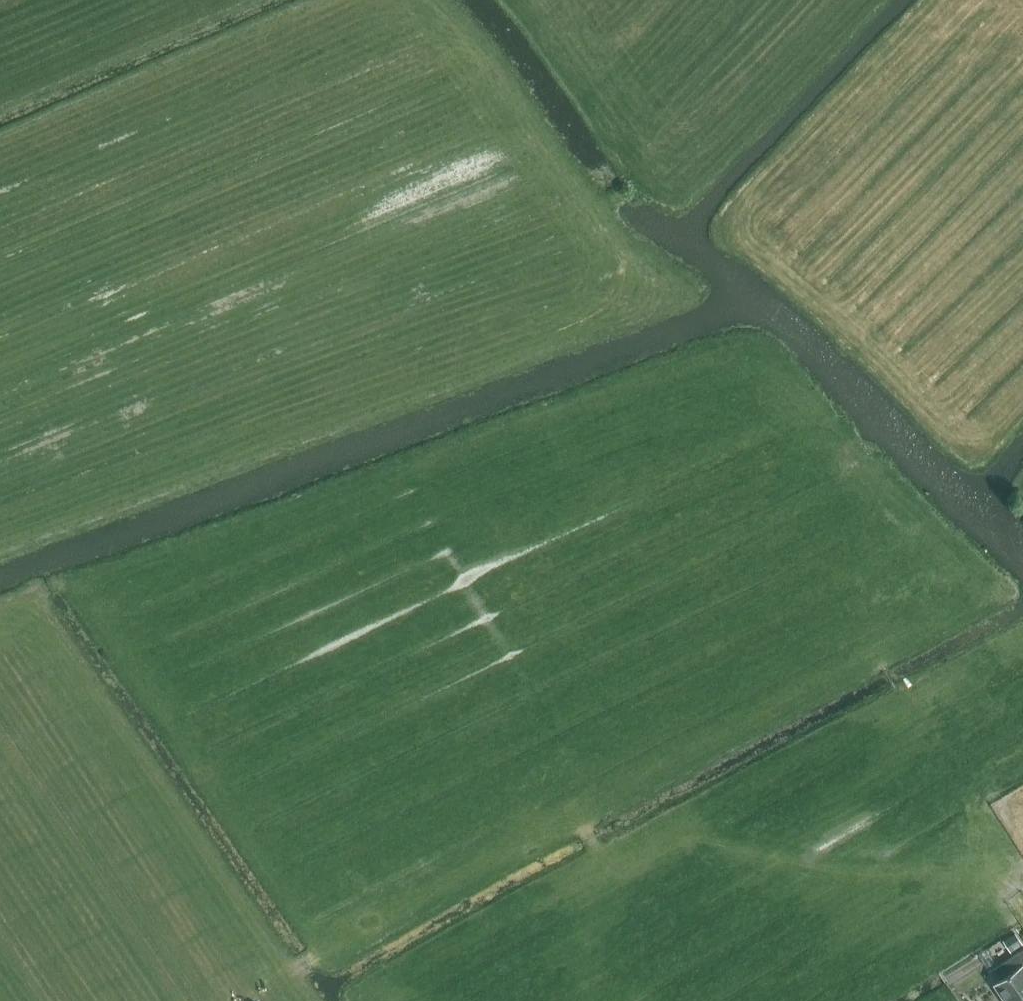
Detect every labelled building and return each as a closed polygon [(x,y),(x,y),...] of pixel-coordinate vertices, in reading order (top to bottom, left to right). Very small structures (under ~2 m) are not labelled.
[(1015,932),(1002,941),(1010,952),(1022,943),(1015,932)] [(1005,1000),(1009,1000),(1022,992),(1022,949),(993,969),(1000,979),(993,984),(1005,1000)] [(1009,1000),(1022,1000),(1022,992),(1009,1000)]
